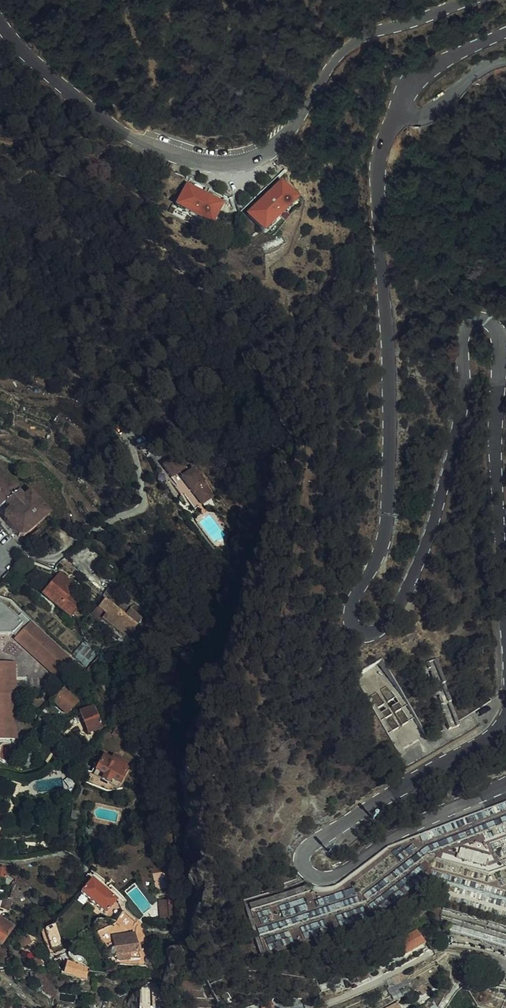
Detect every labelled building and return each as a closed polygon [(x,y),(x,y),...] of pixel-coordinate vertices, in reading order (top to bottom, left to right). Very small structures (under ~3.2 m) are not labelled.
[(202,86),(202,88),(204,88),(209,88),(210,86),(211,85),(211,84),(210,82),(209,80),(208,80),(206,79),(204,80),(202,81),(201,83),(201,85),(202,86)] [(273,178),(240,210),(257,227),(290,195),(285,190),(273,178)] [(195,191),(179,182),(168,203),(204,221),(214,200),(198,192),(195,191)] [(198,493),(205,487),(185,465),(180,469),(177,465),(179,464),(169,452),(155,464),(164,476),(171,470),(175,475),(174,475),(187,491),(192,487),(198,493)] [(15,530),(41,506),(20,485),(14,490),(9,485),(6,487),(2,483),(5,481),(0,476),(0,493),(4,489),(10,495),(1,503),(0,504),(0,520),(7,527),(10,524),(15,530)] [(208,491),(205,487),(198,493),(192,487),(187,491),(196,501),(208,491)] [(1,503),(10,495),(4,489),(0,493),(0,501),(1,503)] [(40,532),(33,538),(41,546),(48,540),(40,532)] [(90,565),(90,569),(92,572),(94,574),(97,576),(100,576),(103,576),(106,574),(108,572),(109,570),(110,567),(109,564),(108,561),(107,559),(104,557),(102,556),(98,557),(96,557),(93,559),(91,561),(90,565)] [(52,569),(37,587),(65,609),(75,596),(63,586),(60,584),(64,579),(52,569)] [(97,593),(90,601),(98,608),(94,613),(116,628),(121,621),(124,623),(129,617),(97,593)] [(8,613),(0,605),(0,629),(5,629),(15,618),(8,613)] [(13,607),(8,613),(15,618),(5,629),(9,632),(23,616),(13,607)] [(67,656),(23,616),(9,632),(26,648),(29,645),(55,669),(67,656)] [(26,648),(9,632),(7,634),(24,650),(51,674),(55,669),(29,645),(26,648)] [(79,658),(92,642),(78,638),(68,650),(76,658),(79,658)] [(439,657),(428,660),(434,684),(445,681),(439,657)] [(5,734),(9,734),(7,659),(1,659),(3,690),(0,690),(0,704),(3,704),(5,734)] [(55,683),(43,696),(58,709),(70,697),(55,683)] [(86,700),(70,706),(72,709),(74,708),(87,704),(86,701),(86,700)] [(87,704),(74,708),(78,718),(90,713),(87,704)] [(78,718),(79,721),(94,716),(93,713),(90,713),(78,718)] [(94,716),(79,721),(82,727),(94,724),(93,723),(96,722),(94,716)] [(102,778),(102,777),(104,773),(107,775),(117,758),(114,756),(111,762),(109,757),(105,754),(97,750),(88,765),(97,770),(95,774),(102,778)] [(106,752),(105,754),(109,757),(111,762),(114,756),(106,752)] [(117,758),(107,775),(112,778),(120,765),(119,759),(117,758)] [(421,828),(422,841),(428,841),(459,831),(460,837),(478,831),(486,831),(489,837),(505,831),(505,800),(421,828)] [(263,858),(251,862),(254,868),(266,865),(263,858)] [(111,893),(84,873),(74,886),(80,891),(100,906),(111,893)] [(245,903),(260,953),(331,933),(326,914),(360,904),(355,887),(312,899),(308,885),(245,903)] [(153,894),(155,905),(155,910),(163,910),(162,893),(153,894)] [(130,921),(117,910),(113,917),(127,927),(130,921)] [(47,917),(38,923),(44,945),(54,942),(52,931),(47,917)] [(11,934),(13,936),(16,942),(24,937),(19,929),(11,934)] [(106,937),(110,953),(123,950),(125,955),(136,956),(134,953),(127,933),(106,937)] [(421,935),(401,946),(408,960),(429,948),(421,935)] [(36,958),(30,948),(25,951),(31,960),(36,958)] [(112,958),(125,955),(123,950),(111,952),(112,958)] [(70,963),(66,972),(79,976),(87,978),(88,969),(80,967),(70,963)] [(33,976),(35,981),(37,984),(44,989),(47,983),(47,982),(42,979),(38,975),(37,964),(31,966),(33,976)] [(31,966),(24,966),(24,970),(29,983),(35,981),(33,976),(31,966)] [(65,971),(64,975),(71,977),(73,979),(75,980),(78,978),(86,980),(87,978),(79,976),(66,972),(65,971)] [(359,972),(352,975),(356,983),(363,980),(359,972)] [(428,982),(431,988),(434,986),(434,984),(439,981),(436,975),(433,979),(431,980),(428,982)] [(401,976),(394,980),(397,986),(399,985),(404,983),(401,976)] [(428,982),(421,985),(424,992),(431,988),(428,982)] [(417,1007),(418,1007),(433,1007),(437,1005),(439,1002),(435,995),(417,1007)]
